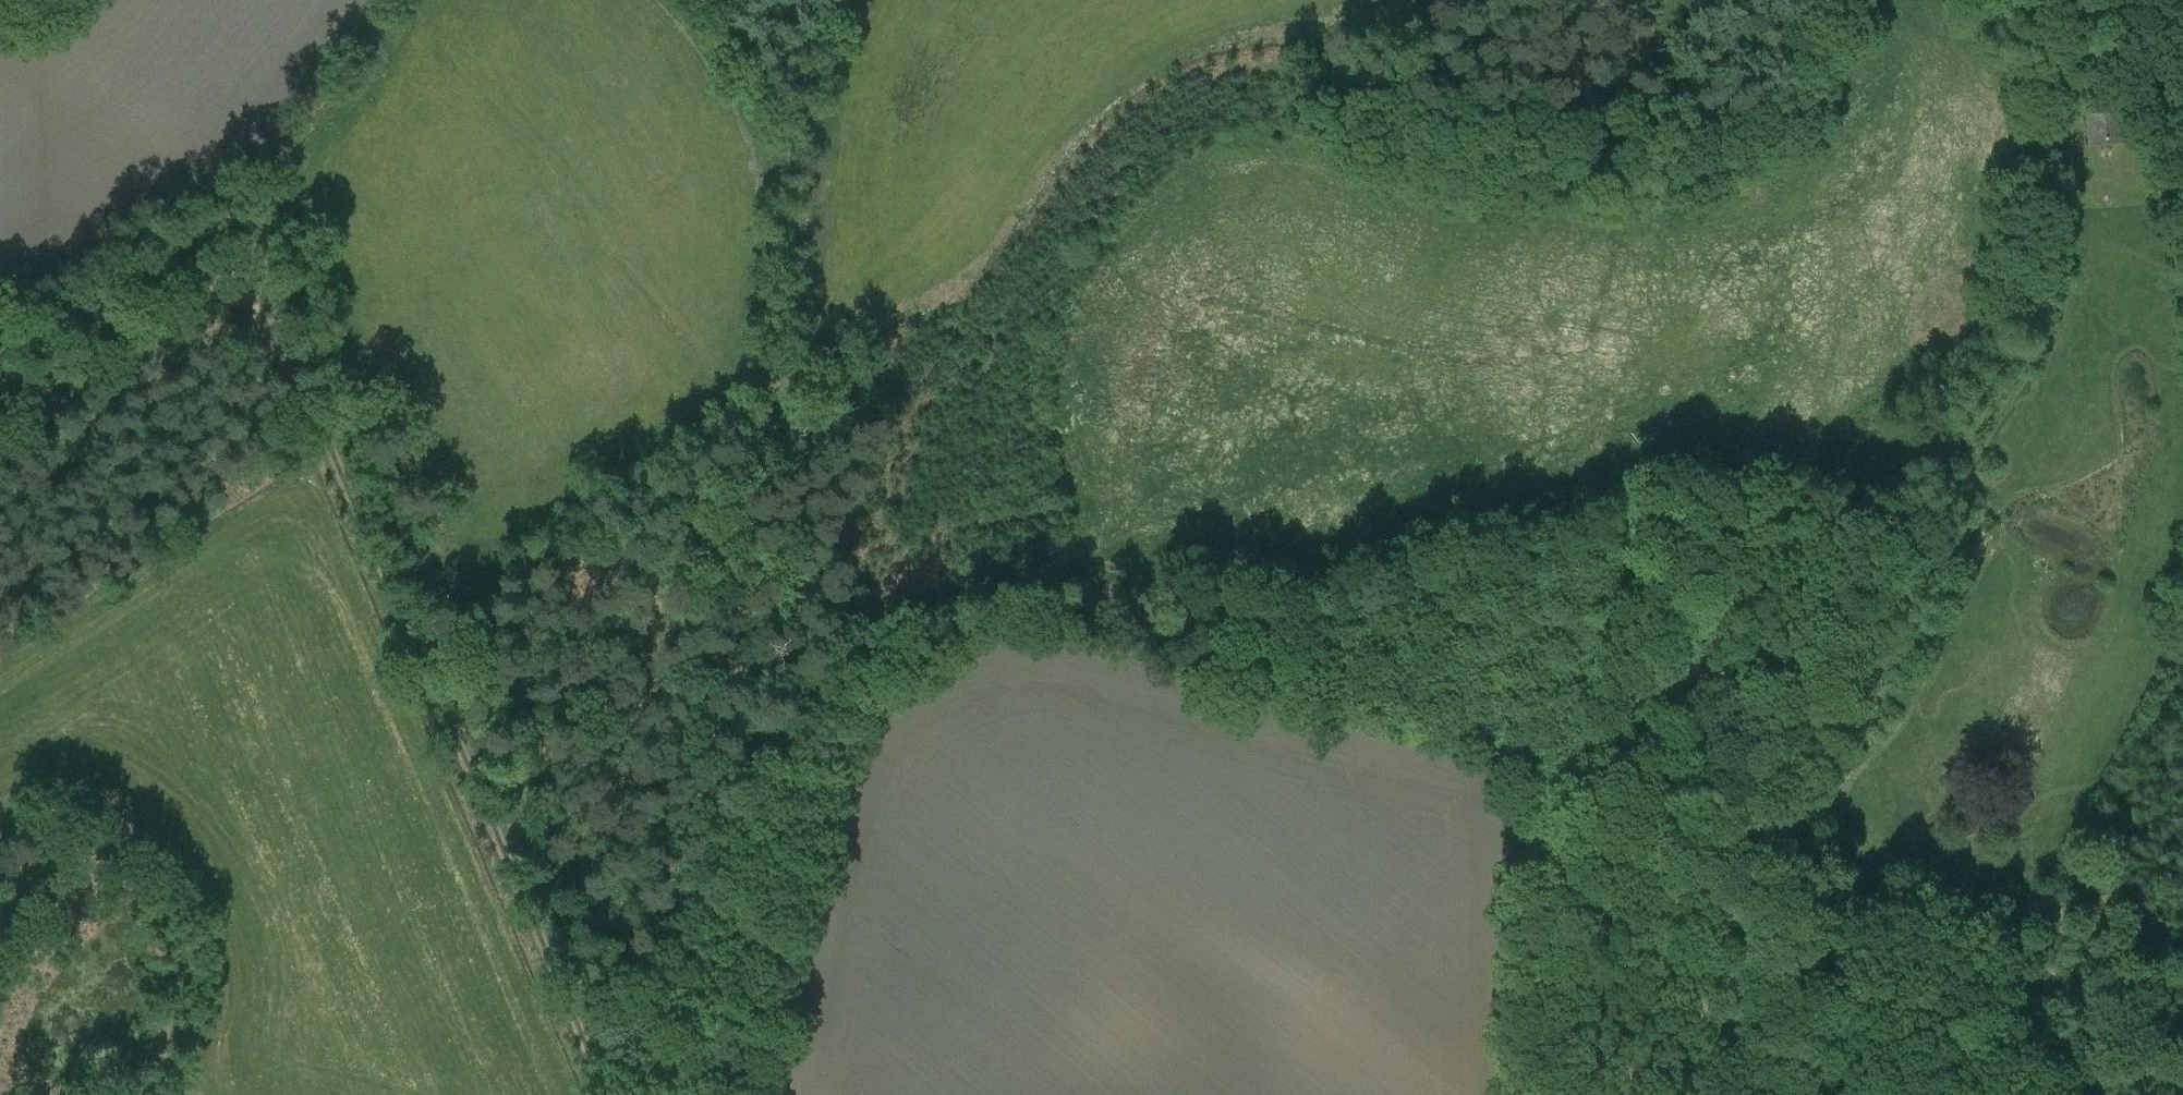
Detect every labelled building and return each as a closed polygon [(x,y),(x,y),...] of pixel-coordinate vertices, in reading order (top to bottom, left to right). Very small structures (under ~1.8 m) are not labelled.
[(2110,85),(2115,100),(2129,96),(2124,80),(2110,85)] [(2087,116),(2089,144),(2124,142),(2122,113),(2087,116)]
